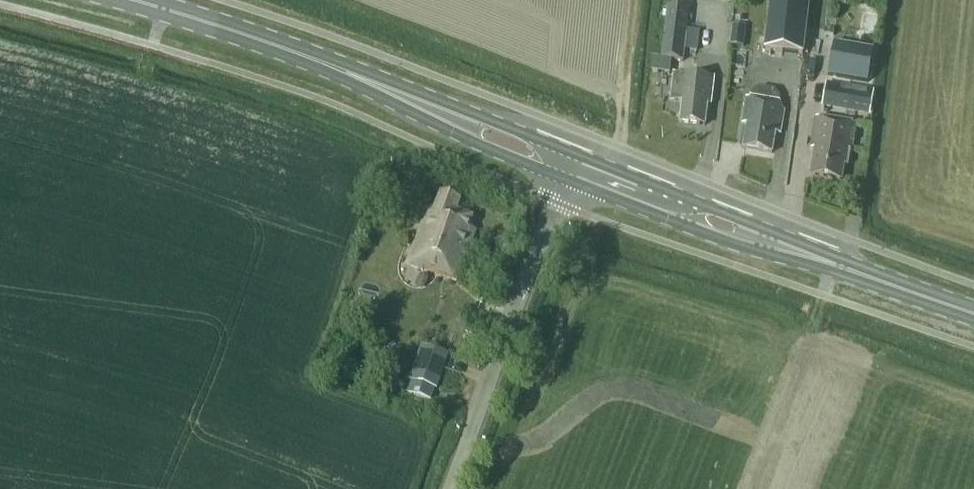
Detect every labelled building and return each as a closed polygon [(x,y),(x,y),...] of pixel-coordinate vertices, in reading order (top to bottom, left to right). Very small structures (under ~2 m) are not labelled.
[(810,0),(771,0),(765,50),(804,55),(810,0)] [(669,5),(662,59),(683,62),(685,50),(697,51),(699,31),(687,29),(690,8),(669,5)] [(834,41),(828,74),(868,81),(874,48),(834,41)] [(711,105),(714,79),(675,74),(672,99),(683,101),(681,123),(705,126),(707,104),(711,105)] [(875,90),(826,81),(822,107),(870,116),(875,90)] [(784,110),(780,102),(781,97),(775,89),(759,87),(752,93),(751,98),(748,97),(744,123),(749,124),(745,148),(773,153),(776,132),(781,133),(784,110)] [(852,152),(857,124),(817,117),(812,147),(817,148),(813,175),(842,180),(845,164),(848,165),(851,152),(852,152)] [(410,260),(457,278),(475,230),(468,228),(471,219),(455,212),(459,201),(455,200),(453,197),(449,195),(445,196),(442,195),(436,211),(429,208),(415,246),(410,260)] [(411,381),(437,389),(439,390),(450,354),(420,345),(409,380),(411,381)] [(437,389),(411,381),(407,394),(433,402),(437,389)]
